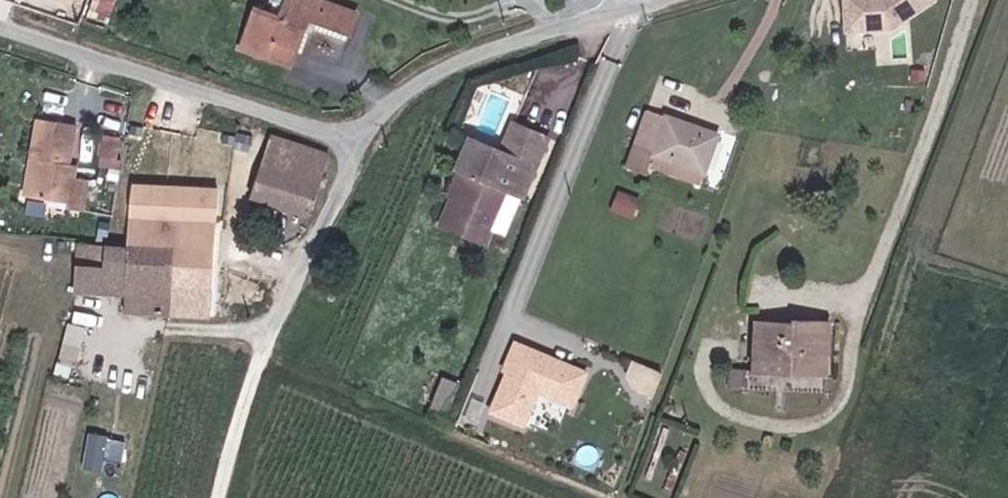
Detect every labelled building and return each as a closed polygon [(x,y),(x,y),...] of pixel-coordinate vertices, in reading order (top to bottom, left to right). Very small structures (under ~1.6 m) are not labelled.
[(318,0),(287,0),(284,7),(280,18),(255,9),(240,49),(290,68),(295,54),(308,20),(349,35),(357,14),(318,0)] [(86,16),(106,24),(112,9),(91,1),(86,16)] [(346,43),(349,35),(308,20),(295,54),(303,56),(312,30),(346,43)] [(654,156),(704,174),(717,135),(663,116),(661,119),(646,114),(627,166),(648,173),(650,166),(654,156)] [(38,161),(32,199),(66,205),(66,209),(82,212),(87,180),(74,178),(75,167),(68,165),(75,126),(37,120),(31,160),(38,161)] [(520,196),(546,137),(512,123),(499,151),(469,138),(456,167),(462,170),(438,225),(483,244),(507,190),(520,196)] [(103,137),(100,159),(117,161),(120,139),(103,137)] [(250,197),(308,218),(328,157),(269,138),(250,197)] [(700,184),(704,174),(654,156),(650,166),(700,184)] [(38,161),(31,160),(24,198),(32,199),(38,161)] [(131,185),(127,246),(174,249),(171,315),(210,318),(217,191),(131,185)] [(174,249),(127,246),(74,244),(72,293),(124,295),(123,313),(171,315),(174,249)] [(755,322),(753,364),(790,365),(789,373),(827,375),(830,322),(794,320),(794,323),(755,322)] [(67,326),(56,372),(55,374),(61,376),(64,365),(75,367),(84,330),(67,326)] [(579,405),(593,366),(516,338),(490,410),(531,425),(543,392),(579,405)] [(658,391),(667,370),(635,358),(627,379),(658,391)] [(753,372),(789,373),(790,365),(753,364),(753,372)] [(444,378),(431,408),(446,414),(458,385),(444,378)] [(86,466),(108,468),(108,456),(126,457),(128,434),(89,432),(86,466)]
